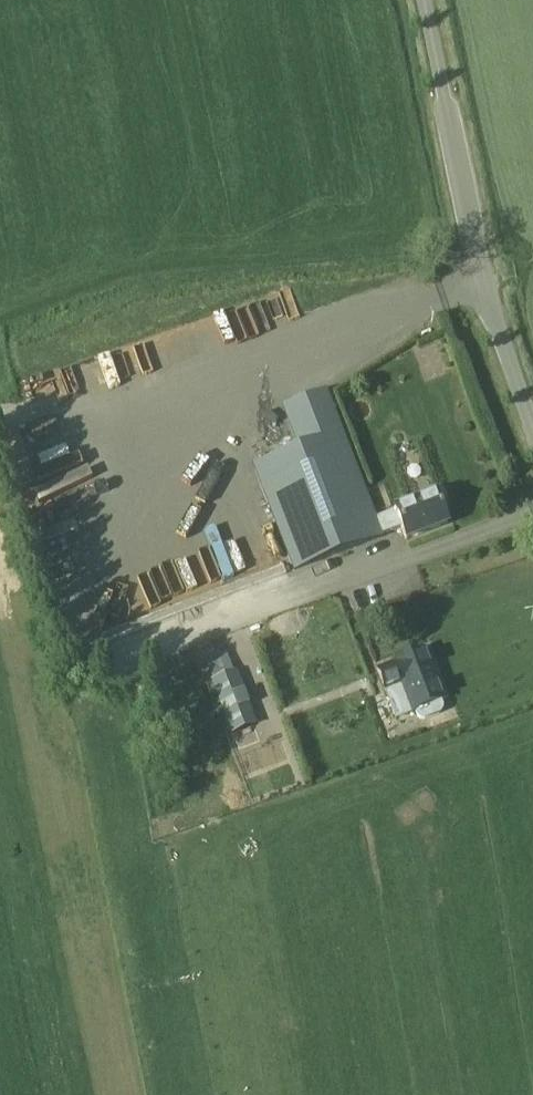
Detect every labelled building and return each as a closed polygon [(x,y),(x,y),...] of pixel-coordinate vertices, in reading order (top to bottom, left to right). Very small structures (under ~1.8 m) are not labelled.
[(181,369),(285,333),(274,303),(171,340),(181,369)] [(268,582),(383,538),(382,535),(402,527),(407,541),(448,526),(437,496),(375,520),(327,393),(241,426),(257,468),(228,479),(268,582)] [(50,431),(36,433),(34,421),(16,424),(24,479),(56,474),(50,431)] [(164,578),(172,598),(223,577),(215,557),(164,578)] [(442,702),(445,701),(426,651),(376,670),(384,693),(403,686),(414,713),(415,713),(417,717),(418,717),(419,719),(421,720),(423,720),(424,720),(440,714),(441,713),(442,712),(443,710),(443,708),(443,707),(442,702)] [(233,733),(253,725),(234,674),(213,682),(233,733)]
